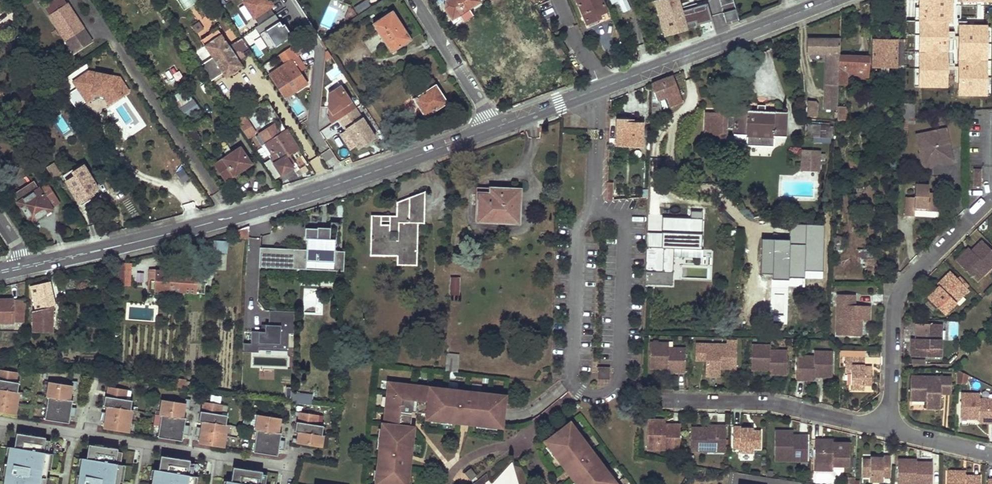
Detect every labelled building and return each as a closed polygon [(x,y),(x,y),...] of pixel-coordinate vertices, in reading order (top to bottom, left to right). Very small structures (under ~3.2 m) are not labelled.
[(84,29),(64,0),(53,0),(43,7),(70,47),(75,48),(77,51),(92,41),(87,34),(82,35),(79,32),(84,29)] [(242,2),(258,25),(274,15),(266,4),(269,2),(268,0),(245,0),(242,2)] [(357,15),(370,7),(366,0),(353,8),(357,15)] [(459,16),(469,10),(480,2),(480,1),(481,0),(445,0),(446,2),(445,9),(448,14),(448,15),(453,23),(460,19),(459,16)] [(587,24),(596,20),(595,17),(600,14),(606,12),(601,0),(576,0),(587,24)] [(611,6),(618,3),(622,14),(631,10),(627,0),(609,0),(611,6)] [(654,0),(657,10),(661,9),(663,19),(665,18),(668,26),(666,26),(668,35),(691,29),(690,27),(712,21),(707,3),(697,6),(677,12),(674,0),(655,0),(654,0)] [(677,12),(697,6),(696,3),(680,8),(679,7),(690,4),(689,1),(679,4),(677,0),(674,0),(677,12)] [(904,42),(908,42),(909,27),(929,28),(929,0),(919,0),(906,0),(904,42)] [(940,2),(939,21),(947,22),(947,27),(956,27),(956,22),(961,22),(961,2),(940,2)] [(657,10),(664,36),(668,35),(666,26),(668,26),(665,18),(663,19),(661,9),(657,10)] [(462,23),(473,16),(469,10),(459,16),(460,19),(462,23)] [(726,24),(738,20),(735,10),(723,14),(726,24)] [(972,10),(972,26),(971,26),(970,33),(984,33),(985,10),(972,10)] [(390,13),(403,33),(405,31),(392,12),(390,13)] [(391,52),(411,40),(405,31),(403,33),(390,13),(373,25),(391,52)] [(258,25),(254,28),(270,51),(292,37),(284,24),(282,25),(275,14),(274,15),(258,25)] [(738,22),(729,25),(731,30),(740,27),(738,22)] [(218,29),(200,41),(204,46),(221,34),(218,29)] [(200,66),(210,82),(222,74),(226,79),(244,67),(240,62),(252,54),(241,38),(229,46),(221,34),(204,46),(212,58),(200,66)] [(372,38),(365,41),(370,52),(377,49),(372,38)] [(937,38),(937,52),(947,52),(948,38),(937,38)] [(807,40),(807,53),(827,54),(825,84),(838,84),(839,56),(840,40),(807,40)] [(873,43),(872,67),(881,67),(881,72),(887,72),(887,67),(903,67),(904,40),(883,40),(883,43),(873,43)] [(286,64),(269,76),(284,99),(307,83),(299,70),(304,67),(291,47),(279,55),(286,64)] [(869,57),(839,56),(838,84),(847,84),(847,74),(851,74),(851,78),(868,78),(869,57)] [(36,63),(40,69),(47,65),(43,59),(36,63)] [(163,72),(173,88),(185,80),(174,65),(163,72)] [(49,78),(46,73),(44,75),(42,72),(37,76),(42,83),(49,78)] [(119,77),(88,72),(73,82),(84,99),(93,94),(93,91),(107,94),(106,96),(109,100),(115,96),(117,99),(128,91),(119,77)] [(651,84),(651,122),(660,122),(660,106),(658,100),(666,97),(669,107),(681,102),(671,77),(651,84)] [(425,117),(446,103),(440,94),(437,96),(432,89),(435,86),(430,79),(410,93),(425,117)] [(355,108),(339,86),(329,93),(327,107),(331,114),(329,115),(327,116),(331,123),(338,119),(355,108)] [(86,102),(93,97),(104,99),(108,105),(117,99),(115,96),(109,100),(106,96),(107,94),(93,91),(93,94),(84,99),(86,102)] [(950,102),(952,108),(962,104),(959,98),(950,102)] [(182,111),(187,119),(199,110),(193,101),(181,109),(182,111)] [(817,117),(818,102),(808,102),(807,116),(817,117)] [(176,103),(169,107),(175,116),(182,111),(181,109),(176,103)] [(907,118),(907,123),(914,123),(914,118),(912,118),(912,104),(903,104),(902,118),(907,118)] [(837,107),(837,119),(845,120),(845,107),(837,107)] [(355,108),(338,119),(359,149),(375,138),(362,118),(361,118),(355,108)] [(747,136),(746,146),(774,147),(774,137),(785,137),(786,113),(735,110),(734,118),(726,117),(727,110),(719,109),(719,113),(706,113),(704,142),(725,143),(726,129),(734,129),(734,135),(747,136)] [(244,114),(235,120),(247,138),(255,133),(247,120),(248,120),(244,114)] [(55,123),(64,139),(73,134),(63,118),(55,123)] [(617,120),(616,145),(642,146),(642,123),(633,123),(633,121),(617,120)] [(805,124),(804,137),(831,139),(832,128),(829,126),(805,124)] [(330,127),(323,131),(327,139),(334,134),(330,127)] [(944,162),(944,165),(953,163),(948,136),(945,137),(944,129),(924,133),(925,141),(923,141),(925,149),(922,150),(920,152),(923,166),(929,165),(931,162),(935,161),(936,164),(944,162)] [(271,159),(281,175),(293,168),(291,164),(294,162),(290,154),(298,149),(287,130),(266,144),(274,157),(271,159)] [(925,141),(924,133),(917,135),(920,152),(922,150),(925,149),(923,141),(925,141)] [(240,148),(215,165),(226,181),(246,167),(243,162),(248,159),(240,148)] [(802,158),(801,170),(819,171),(819,162),(819,155),(820,152),(810,151),(810,159),(802,158)] [(802,151),(802,158),(810,159),(810,151),(802,151)] [(248,159),(243,162),(246,167),(251,164),(248,159)] [(932,168),(936,164),(935,161),(931,162),(929,165),(923,166),(925,169),(932,168)] [(53,165),(46,169),(51,178),(58,174),(53,165)] [(66,182),(79,203),(88,198),(87,195),(98,188),(84,166),(72,173),(75,176),(66,182)] [(12,195),(31,223),(51,210),(50,208),(58,203),(46,185),(39,190),(33,181),(12,195)] [(929,185),(915,184),(915,197),(906,197),(905,216),(915,216),(915,211),(915,208),(927,209),(927,211),(940,212),(940,193),(928,192),(929,185)] [(489,222),(517,223),(517,213),(519,213),(520,189),(491,188),(490,194),(478,194),(477,218),(489,219),(489,222)] [(398,256),(397,265),(417,265),(417,223),(424,223),(424,192),(397,203),(396,216),(396,226),(389,225),(380,225),(381,216),(371,216),(371,249),(388,250),(389,241),(398,241),(398,256)] [(700,249),(701,218),(661,217),(660,247),(645,247),(645,271),(672,272),(673,248),(700,249)] [(344,270),(345,252),(335,251),(335,241),(330,240),(330,228),(319,227),(319,220),(306,220),(305,239),(307,239),(306,258),(303,258),(296,260),(296,267),(344,270)] [(239,239),(248,239),(248,226),(239,230),(239,239)] [(249,238),(249,250),(258,250),(259,238),(249,238)] [(398,241),(389,241),(388,250),(371,249),(371,256),(398,256),(398,241)] [(982,241),(972,251),(965,258),(962,255),(956,261),(976,282),(989,269),(986,265),(991,259),(991,251),(982,241)] [(969,248),(962,255),(965,258),(972,251),(969,248)] [(862,259),(862,271),(874,271),(874,259),(862,259)] [(118,263),(117,279),(131,280),(132,264),(118,263)] [(150,273),(149,291),(204,293),(205,274),(156,271),(156,274),(150,273)] [(927,297),(943,314),(956,302),(954,300),(966,288),(950,272),(937,284),(939,286),(927,297)] [(451,296),(459,296),(459,277),(450,278),(451,296)] [(49,282),(30,286),(35,310),(33,311),(32,332),(53,332),(54,306),(55,306),(49,282)] [(966,288),(954,300),(956,302),(968,290),(966,288)] [(838,294),(837,335),(861,336),(861,320),(869,320),(869,306),(854,306),(849,306),(849,303),(854,303),(855,295),(838,294)] [(24,323),(26,300),(0,300),(0,323),(24,323)] [(279,343),(278,351),(288,351),(289,334),(294,334),(295,312),(269,311),(268,324),(265,324),(265,331),(251,331),(251,343),(243,343),(243,351),(258,352),(258,342),(279,343)] [(912,348),(912,357),(941,358),(941,339),(936,339),(936,324),(916,324),(916,336),(916,348),(912,348)] [(736,368),(737,345),(737,340),(727,340),(727,344),(696,344),(696,360),(703,360),(703,355),(706,356),(706,360),(706,375),(720,376),(720,368),(736,368)] [(667,372),(685,373),(686,350),(678,349),(678,354),(669,354),(669,349),(669,344),(650,344),(649,368),(667,368),(667,372)] [(769,374),(787,374),(787,351),(780,351),(780,356),(770,356),(770,351),(770,346),(751,345),(751,370),(769,370),(769,374)] [(34,353),(23,352),(22,363),(23,363),(32,365),(34,353)] [(797,357),(796,380),(814,380),(814,376),(832,377),(833,352),(814,352),(814,357),(814,362),(804,362),(805,357),(797,357)] [(956,355),(948,363),(950,365),(958,358),(956,355)] [(865,357),(845,357),(845,365),(852,365),(851,373),(851,390),(863,390),(864,386),(871,386),(872,370),(864,370),(864,367),(865,357)] [(446,358),(445,365),(458,367),(459,360),(446,358)] [(610,367),(597,367),(597,379),(609,380),(610,367)] [(957,369),(956,383),(966,383),(969,375),(957,369)] [(18,392),(19,383),(16,382),(17,372),(0,370),(0,389),(18,392)] [(910,377),(910,400),(926,401),(926,408),(940,409),(941,389),(944,389),(944,394),(946,394),(951,394),(951,378),(910,377)] [(173,379),(171,387),(184,389),(186,381),(173,379)] [(48,397),(70,400),(71,389),(76,390),(77,382),(72,381),(72,385),(49,382),(47,397),(48,397)] [(377,483),(407,483),(408,468),(405,468),(405,461),(409,461),(413,427),(410,426),(412,411),(426,413),(426,416),(431,417),(442,418),(441,420),(452,421),(475,424),(486,425),(486,423),(497,424),(502,425),(505,395),(470,391),(470,395),(464,394),(464,391),(398,383),(397,389),(387,388),(383,428),(382,438),(380,438),(379,449),(378,459),(377,469),(378,470),(377,480),(377,483)] [(108,407),(131,409),(132,400),(125,399),(127,389),(109,387),(108,396),(105,396),(104,406),(108,407)] [(18,392),(0,389),(0,412),(16,414),(19,392),(18,392)] [(294,393),(293,402),(311,404),(312,396),(294,393)] [(991,423),(991,405),(980,404),(980,399),(980,394),(961,394),(960,418),(979,419),(978,422),(991,423)] [(72,400),(70,400),(48,397),(45,419),(69,423),(70,416),(75,417),(76,408),(72,407),(72,400)] [(161,415),(162,415),(183,418),(184,407),(189,408),(190,400),(185,399),(185,403),(163,400),(161,415)] [(199,421),(203,422),(203,421),(226,425),(228,415),(220,414),(222,404),(204,402),(203,411),(200,411),(199,421)] [(132,410),(131,409),(108,407),(107,413),(102,412),(100,421),(105,422),(104,429),(129,432),(132,410)] [(295,431),(299,432),(322,435),(323,426),(316,425),(318,415),(295,411),(294,416),(300,417),(299,422),(296,421),(295,431)] [(183,418),(162,415),(158,437),(182,441),(183,434),(188,434),(189,426),(185,425),(185,418),(183,418)] [(257,430),(278,433),(280,422),(285,423),(285,419),(258,415),(256,430),(257,430)] [(647,420),(647,449),(665,450),(665,445),(680,445),(680,425),(665,425),(656,425),(656,420),(647,420)] [(227,425),(226,425),(203,421),(203,422),(202,428),(197,427),(196,436),(200,437),(199,444),(224,447),(227,425)] [(595,455),(592,458),(588,452),(591,450),(570,423),(546,440),(549,444),(556,453),(554,454),(561,463),(565,468),(571,476),(574,481),(577,483),(616,483),(595,455)] [(691,428),(691,451),(708,451),(708,449),(725,449),(726,426),(707,426),(707,428),(691,428)] [(741,426),(733,426),(733,445),(740,445),(740,448),(740,453),(753,454),(753,449),(760,449),(761,434),(753,433),(753,430),(753,428),(741,428),(741,426)] [(255,441),(284,445),(285,441),(280,440),(281,433),(278,433),(257,430),(255,441)] [(775,431),(774,461),(793,461),(793,456),(808,456),(808,436),(793,436),(783,436),(783,432),(775,431)] [(322,435),(299,432),(298,438),(293,437),(292,442),(321,447),(323,435),(322,435)] [(45,477),(47,478),(48,469),(46,469),(47,462),(49,462),(50,453),(44,452),(46,438),(17,433),(15,448),(0,446),(0,483),(44,483),(45,477)] [(832,466),(849,466),(849,443),(834,442),(834,440),(815,440),(815,468),(832,468),(832,466)] [(284,449),(284,445),(255,441),(254,452),(278,456),(279,449),(284,449)] [(89,444),(87,459),(85,458),(83,466),(82,466),(80,475),(82,475),(80,482),(79,482),(79,483),(120,483),(120,481),(119,480),(120,473),(121,473),(123,465),(116,464),(118,449),(89,444)] [(549,444),(545,447),(558,465),(561,463),(554,454),(556,453),(549,444)] [(890,474),(891,456),(883,455),(883,457),(871,456),(870,459),(870,462),(863,461),(862,477),(870,477),(870,482),(883,482),(883,478),(883,474),(890,474)] [(195,476),(188,475),(191,460),(162,456),(159,471),(157,470),(156,479),(154,478),(153,483),(194,483),(195,476)] [(933,462),(916,462),(916,460),(898,459),(898,482),(916,483),(915,483),(932,483),(933,462)] [(263,472),(234,467),(232,482),(229,482),(229,483),(261,483),(263,472)] [(471,468),(464,473),(471,481),(477,476),(471,468)] [(947,483),(981,483),(981,477),(966,476),(956,476),(956,472),(947,472),(947,483)] [(473,483),(484,483),(489,480),(487,473),(473,483)]
